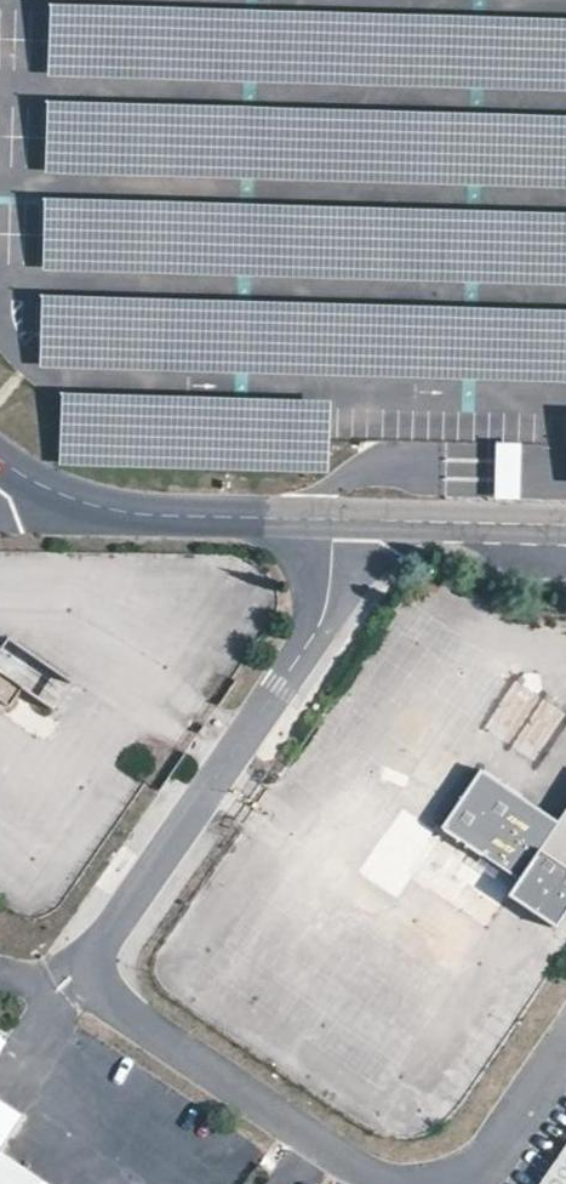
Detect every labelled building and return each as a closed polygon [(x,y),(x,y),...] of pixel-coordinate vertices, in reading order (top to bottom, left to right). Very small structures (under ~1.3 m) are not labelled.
[(52,7),(50,76),(565,91),(565,21),(52,7)] [(50,105),(48,175),(565,190),(565,120),(50,105)] [(46,203),(44,273),(565,288),(565,218),(46,203)] [(46,298),(44,368),(565,382),(565,313),(46,298)] [(333,402),(65,396),(63,468),(332,474),(333,402)] [(523,444),(495,444),(495,502),(523,502),(523,490),(523,444)] [(8,639),(0,650),(0,672),(22,688),(55,711),(74,683),(8,639)] [(10,707),(22,688),(0,672),(0,700),(10,707)] [(481,768),(461,798),(441,827),(519,879),(508,895),(557,928),(565,914),(565,809),(558,820),(481,768)] [(22,1116),(0,1102),(0,1151),(22,1116)] [(543,1183),(565,1183),(565,1148),(543,1183)] [(0,1153),(0,1183),(44,1183),(0,1153)]
